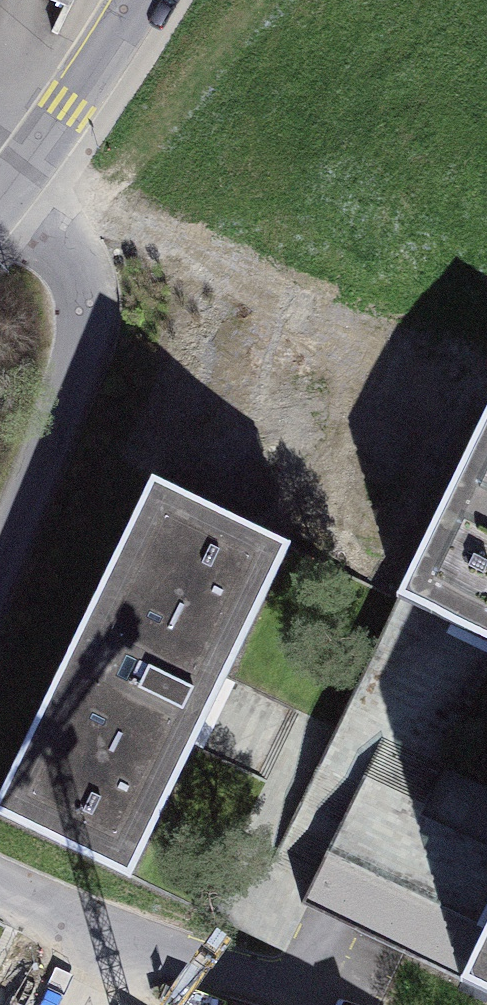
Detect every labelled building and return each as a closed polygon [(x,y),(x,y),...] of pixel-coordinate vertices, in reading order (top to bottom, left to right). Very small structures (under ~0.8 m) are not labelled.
[(486,653),(486,446),(405,613),(486,653)] [(120,883),(200,712),(274,555),(142,493),(0,796),(0,827),(120,883)] [(455,1004),(486,1004),(486,931),(455,1004)]
